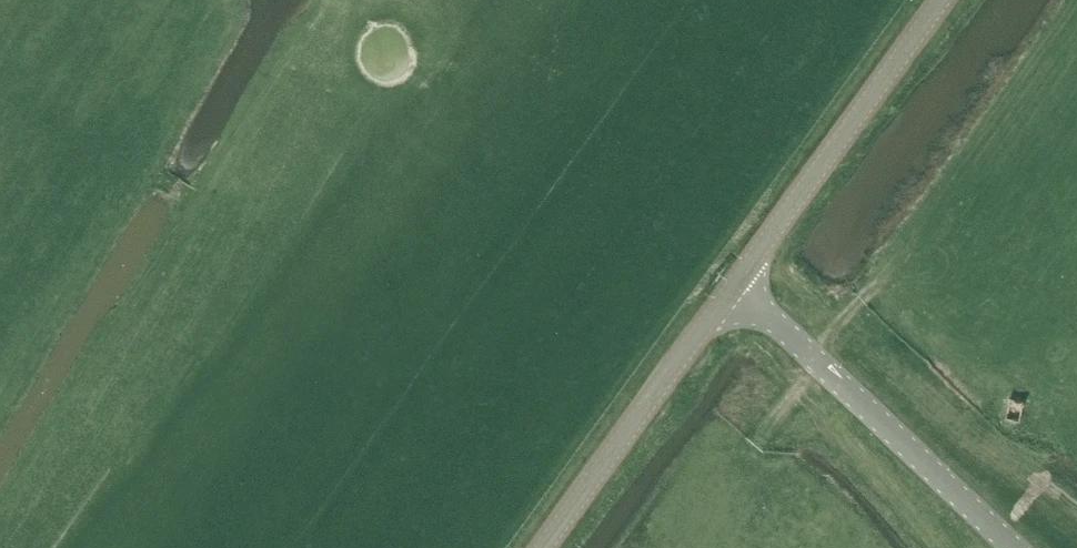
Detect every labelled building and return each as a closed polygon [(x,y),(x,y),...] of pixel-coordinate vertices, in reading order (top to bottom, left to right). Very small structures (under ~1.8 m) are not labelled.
[(1023,402),(1009,399),(1005,419),(1019,422),(1023,402)]
